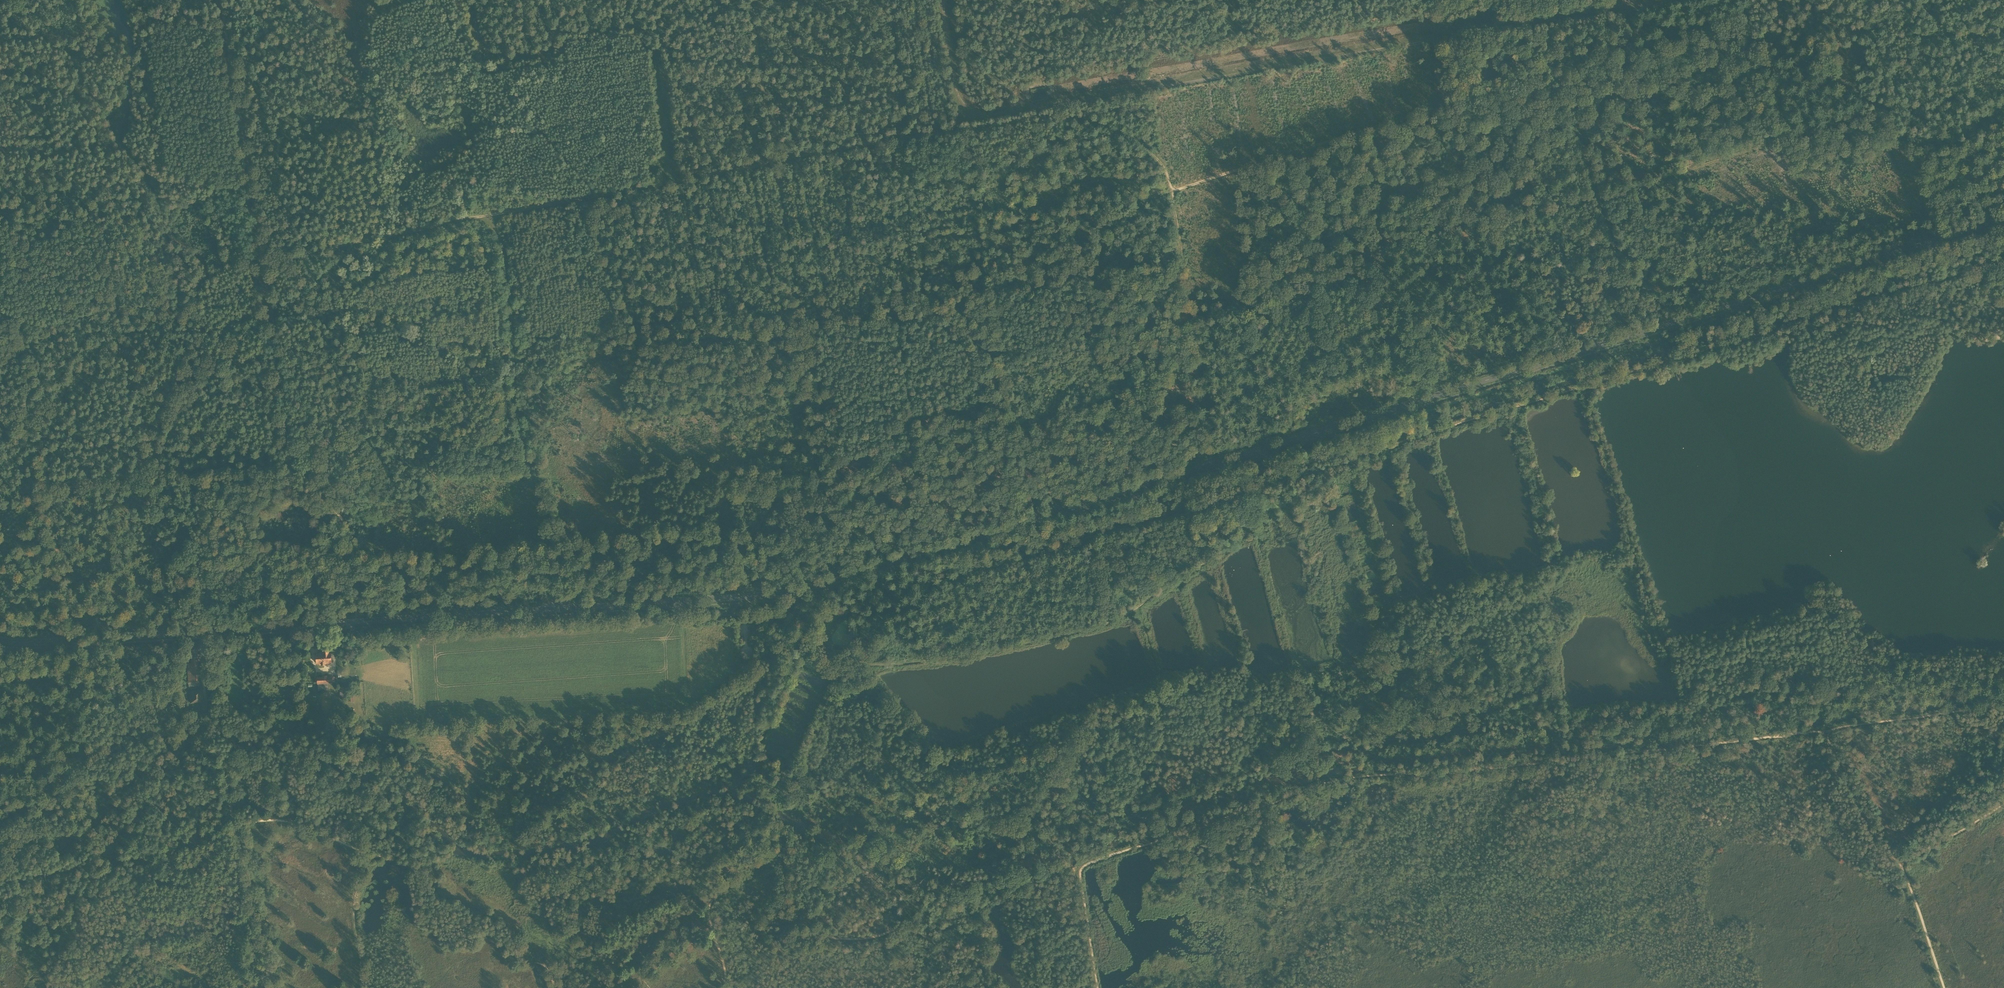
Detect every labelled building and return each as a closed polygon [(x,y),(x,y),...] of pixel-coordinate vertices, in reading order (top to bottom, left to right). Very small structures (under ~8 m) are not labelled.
[(1235,520),(1236,532),(1243,532),(1242,520),(1235,520)] [(191,666),(197,666),(196,657),(196,655),(196,653),(197,653),(196,645),(189,646),(189,653),(190,653),(191,666)] [(321,664),(325,664),(325,662),(331,662),(331,653),(328,653),(328,649),(324,649),(323,649),(323,651),(318,652),(318,654),(316,654),(316,663),(319,663),(319,664),(321,664)] [(187,666),(189,683),(198,682),(197,666),(191,666),(187,666)] [(328,690),(328,683),(318,683),(318,691),(328,690)] [(189,691),(189,703),(201,702),(200,690),(189,691)]
